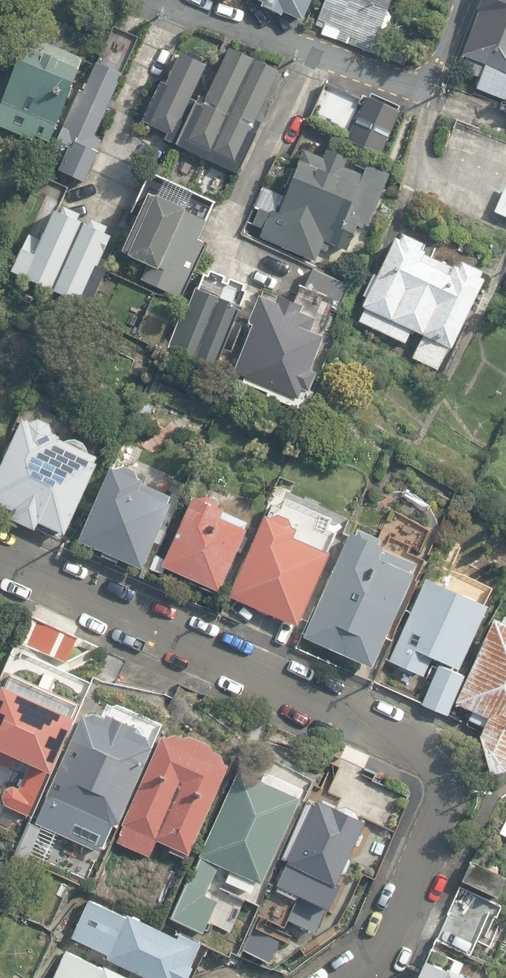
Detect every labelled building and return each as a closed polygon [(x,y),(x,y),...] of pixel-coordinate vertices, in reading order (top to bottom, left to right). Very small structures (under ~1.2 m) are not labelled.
[(302,22),(311,0),(257,0),(263,3),(261,7),(280,15),(281,13),(302,22)] [(402,68),(408,51),(376,39),(391,0),(326,0),(316,26),(321,28),(318,35),(402,68)] [(477,11),(479,12),(461,57),(465,59),(460,70),(481,78),(476,89),(505,101),(505,0),(481,0),(477,11)] [(99,52),(127,64),(143,27),(115,15),(99,52)] [(51,142),(80,68),(78,67),(82,57),(26,35),(0,103),(0,128),(34,141),(36,137),(51,142)] [(173,142),(236,172),(258,127),(249,123),(274,71),(226,48),(201,102),(194,99),(173,142)] [(205,60),(181,49),(166,82),(158,78),(139,118),(166,130),(163,138),(173,142),(194,99),(188,96),(205,60)] [(67,173),(84,181),(102,140),(93,136),(123,74),(120,73),(116,64),(107,60),(103,64),(97,61),(67,129),(64,128),(50,159),(69,168),(67,173)] [(312,116),(349,131),(362,98),(325,84),(312,116)] [(372,97),(368,96),(349,140),(382,155),(403,109),(399,108),(400,105),(373,93),(372,97)] [(148,135),(136,129),(128,148),(140,154),(148,135)] [(260,237),(316,262),(324,242),(347,252),(356,227),(361,229),(364,223),(369,225),(389,175),(366,165),(362,176),(344,168),(348,159),(326,151),(323,159),(303,151),(295,172),(292,171),(286,187),(289,188),(285,197),(264,188),(256,208),(258,209),(251,225),(262,230),(260,237)] [(505,217),(505,184),(493,211),(505,217)] [(141,280),(182,299),(208,243),(198,238),(206,220),(148,194),(121,253),(148,265),(141,280)] [(62,212),(56,210),(42,240),(31,235),(13,272),(53,291),(85,223),(80,220),(83,214),(65,206),(62,212)] [(91,225),(85,223),(53,291),(91,308),(109,268),(101,265),(114,235),(109,233),(111,227),(93,219),(91,225)] [(412,358),(437,370),(448,348),(451,349),(484,280),(480,278),(482,273),(462,263),(459,268),(453,266),(452,269),(423,255),(426,250),(421,247),(422,244),(402,234),(399,241),(394,238),(376,275),(373,274),(362,297),(367,299),(363,307),(365,308),(359,321),(405,343),(411,332),(422,338),(412,358)] [(301,296),(337,312),(348,287),(312,270),(301,296)] [(244,285),(210,271),(208,276),(204,274),(198,290),(195,288),(185,311),(182,310),(165,349),(214,369),(240,307),(239,307),(245,292),(242,290),(244,285)] [(233,375),(297,401),(301,392),(307,395),(317,373),(310,370),(323,337),(310,332),(316,317),(300,311),(302,306),(280,297),(277,304),(257,296),(245,325),(252,327),(233,375)] [(149,422),(155,406),(143,402),(137,417),(149,422)] [(65,535),(98,465),(94,463),(96,457),(60,440),(61,437),(53,434),(51,424),(39,419),(32,422),(23,418),(0,468),(0,505),(12,511),(8,519),(35,531),(38,523),(65,535)] [(119,559),(142,569),(171,505),(167,503),(170,496),(141,484),(143,480),(138,478),(135,470),(124,466),(116,469),(110,467),(78,542),(102,552),(100,557),(117,564),(119,559)] [(164,567),(219,591),(246,530),(243,529),(246,522),(223,512),(224,510),(217,507),(214,501),(202,495),(193,498),(165,560),(156,555),(150,569),(161,574),(164,567)] [(269,614),(297,626),(329,553),(293,538),(297,529),(292,527),(289,518),(275,512),(267,516),(264,515),(229,597),(258,610),(257,612),(268,616),(269,614)] [(303,637),(372,667),(413,574),(411,573),(414,565),(381,550),(383,546),(349,532),(303,637)] [(389,661),(423,676),(431,658),(458,670),(486,607),(425,580),(389,661)] [(13,637),(66,662),(78,639),(24,613),(13,637)] [(491,775),(504,771),(505,766),(505,621),(504,620),(502,623),(493,618),(455,703),(472,710),(468,720),(484,727),(479,736),(491,775)] [(89,682),(111,692),(126,659),(104,649),(89,682)] [(421,705),(447,716),(465,677),(438,666),(421,705)] [(27,814),(78,703),(9,671),(0,692),(0,763),(10,768),(15,756),(32,764),(19,791),(7,785),(0,802),(27,814)] [(12,854),(28,861),(43,828),(97,851),(110,824),(115,826),(150,748),(146,738),(133,733),(136,728),(106,714),(104,718),(93,713),(81,716),(55,775),(38,813),(41,815),(39,820),(29,815),(12,854)] [(169,851),(184,857),(186,854),(189,855),(190,851),(192,852),(228,770),(226,770),(228,766),(224,764),(221,755),(213,751),(210,745),(189,736),(184,738),(175,735),(165,738),(162,737),(116,842),(150,857),(157,841),(171,847),(169,851)] [(170,918),(204,933),(218,899),(205,894),(218,866),(229,871),(225,882),(250,893),(255,882),(261,884),(304,786),(264,768),(259,779),(234,768),(195,855),(198,856),(170,918)] [(257,917),(297,935),(312,901),(328,909),(340,883),(337,882),(364,821),(359,819),(354,810),(340,804),(335,805),(320,798),(317,804),(307,799),(274,870),(278,871),(257,917)] [(460,880),(496,896),(505,877),(468,861),(460,880)] [(149,977),(187,977),(202,941),(177,931),(174,937),(125,916),(124,918),(84,900),(68,937),(108,955),(106,959),(149,977)] [(240,950),(269,962),(279,940),(250,927),(240,950)] [(104,967),(103,970),(63,953),(52,977),(130,977),(104,967)] [(445,968),(445,969),(424,960),(416,977),(470,977),(445,968)]
